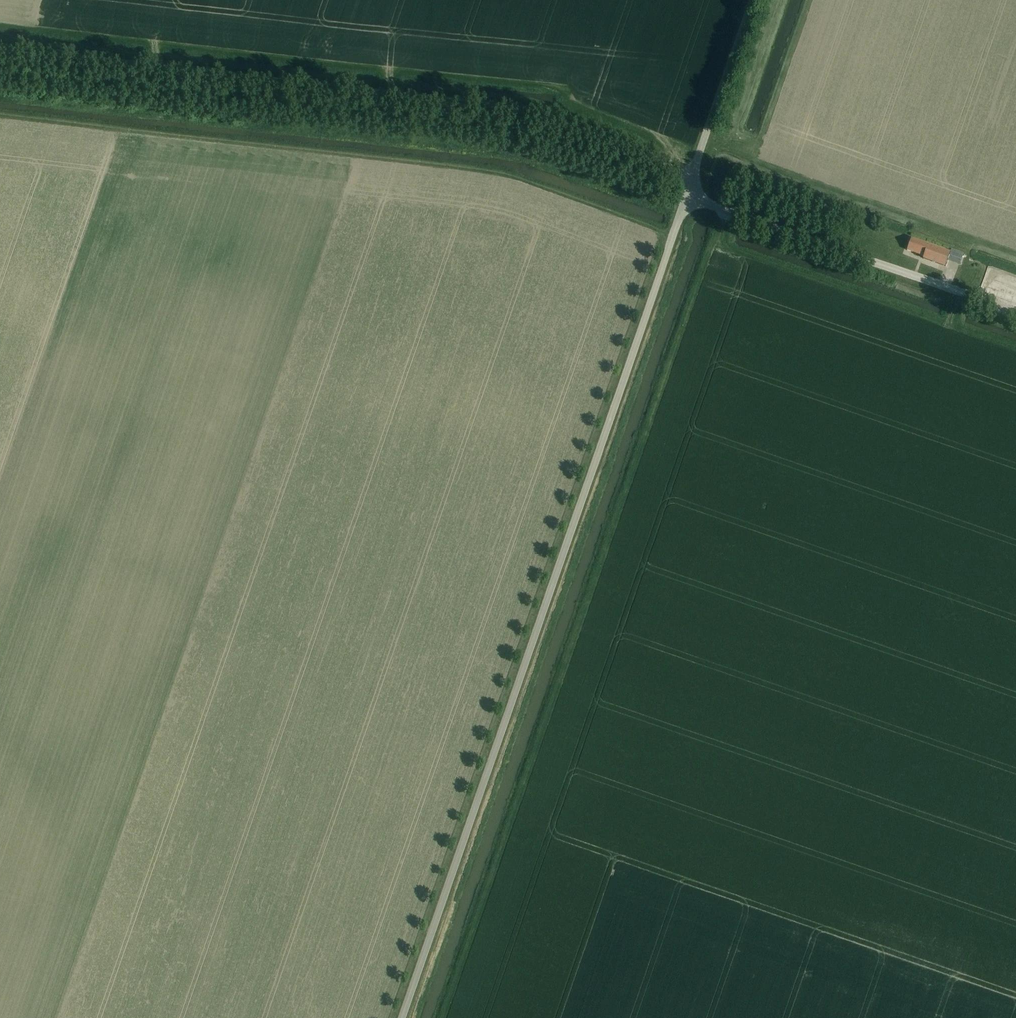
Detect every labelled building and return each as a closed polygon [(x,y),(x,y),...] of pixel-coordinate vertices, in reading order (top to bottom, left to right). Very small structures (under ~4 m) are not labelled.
[(907,250),(924,256),(928,243),(911,238),(907,250)] [(928,243),(924,256),(923,258),(946,266),(948,260),(959,264),(963,253),(952,249),(951,251),(928,243)]
